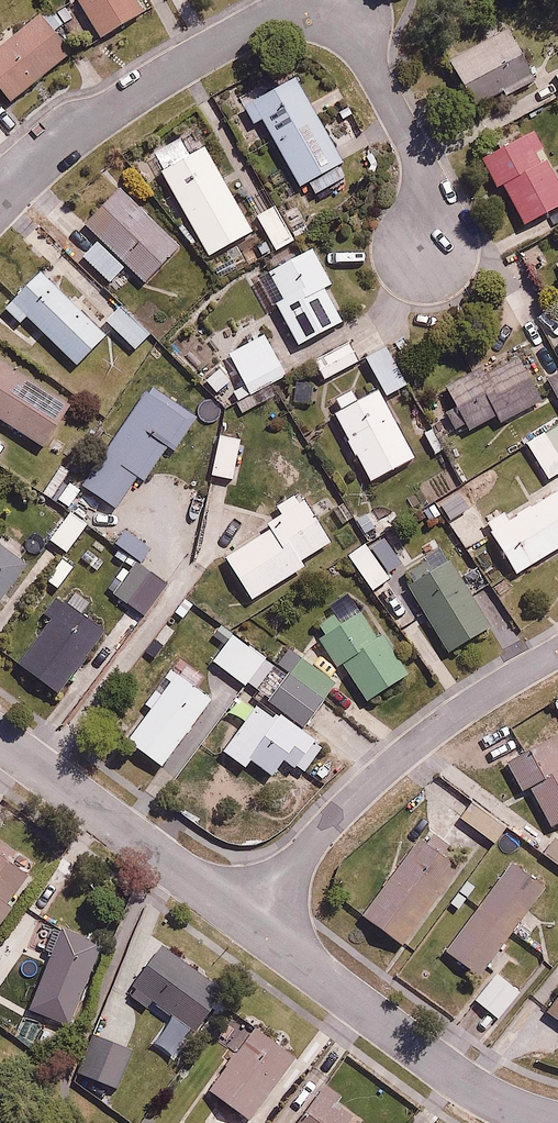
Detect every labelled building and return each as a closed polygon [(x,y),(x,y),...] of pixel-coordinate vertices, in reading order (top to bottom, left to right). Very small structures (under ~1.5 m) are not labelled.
[(102,34),(153,4),(151,0),(81,0),(102,34)] [(40,13),(0,46),(0,83),(12,98),(71,50),(40,13)] [(511,24),(453,57),(480,106),(539,73),(511,24)] [(296,76),(244,103),(254,122),(265,117),(301,185),(311,180),(316,190),(347,173),(296,76)] [(483,156),(498,185),(506,181),(525,219),(557,202),(557,173),(535,129),(483,156)] [(204,143),(161,168),(209,252),(252,227),(204,143)] [(120,188),(87,219),(103,236),(85,253),(109,278),(127,261),(144,280),(183,242),(145,202),(139,208),(120,188)] [(275,202),(255,213),(275,248),(294,237),(275,202)] [(333,281),(314,243),(259,272),(296,343),(345,318),(327,284),(333,281)] [(41,268),(5,305),(21,321),(28,313),(79,363),(107,333),(41,268)] [(123,303),(107,320),(137,348),(152,331),(123,303)] [(267,333),(229,353),(249,391),(286,372),(267,333)] [(347,340),(314,359),(324,377),(357,358),(347,340)] [(388,343),(367,354),(387,393),(408,381),(388,343)] [(482,364),(447,384),(473,429),(500,414),(505,422),(545,399),(518,352),(486,371),(482,364)] [(44,444),(71,401),(0,357),(0,417),(44,444)] [(220,366),(205,378),(217,392),(231,380),(220,366)] [(548,377),(557,394),(557,371),(548,377)] [(195,417),(147,386),(85,484),(119,506),(139,475),(145,479),(167,445),(174,449),(195,417)] [(338,397),(344,407),(335,412),(371,479),(415,456),(379,388),(359,399),(353,388),(338,397)] [(526,444),(546,477),(557,470),(557,425),(526,444)] [(243,440),(219,435),(211,472),(236,478),(243,440)] [(81,489),(68,480),(56,498),(69,506),(81,489)] [(272,527),(225,557),(252,600),(308,564),(302,556),(330,538),(300,490),(278,504),(282,510),(267,519),(272,527)] [(488,523),(516,572),(557,548),(557,493),(557,492),(512,518),(508,511),(488,523)] [(82,495),(74,508),(115,535),(123,523),(82,495)] [(87,523),(70,509),(50,534),(67,547),(87,523)] [(125,526),(115,543),(141,559),(151,543),(125,526)] [(387,535),(371,546),(388,571),(404,560),(387,535)] [(0,540),(0,601),(29,560),(0,540)] [(368,541),(348,555),(372,589),(392,576),(388,571),(371,546),(368,541)] [(445,550),(392,583),(407,608),(418,601),(449,650),(491,624),(445,550)] [(168,581),(138,560),(115,592),(145,614),(168,581)] [(104,628),(60,597),(17,661),(62,691),(104,628)] [(327,633),(319,638),(336,665),(346,659),(368,696),(409,671),(383,628),(375,633),(362,612),(343,623),(336,612),(320,622),(327,633)] [(249,686),(269,658),(231,631),(211,659),(249,686)] [(269,658),(249,686),(265,697),(304,725),(335,681),(290,649),(278,665),(269,658)] [(212,699),(176,673),(130,737),(166,763),(212,699)] [(326,741),(304,725),(265,697),(227,751),(247,765),(253,758),(275,774),(286,758),(305,771),(326,741)] [(507,758),(522,788),(530,784),(550,823),(557,819),(557,732),(507,758)] [(474,798),(461,815),(497,842),(510,825),(474,798)] [(465,858),(423,828),(363,910),(405,941),(465,858)] [(543,850),(557,862),(557,834),(557,833),(543,850)] [(0,851),(0,924),(13,905),(9,902),(30,872),(0,851)] [(463,893),(479,905),(448,946),(482,972),(548,886),(514,860),(496,883),(480,871),(463,893)] [(54,950),(32,1008),(73,1023),(103,942),(55,925),(47,948),(54,950)] [(542,964),(514,943),(473,996),(501,1017),(542,964)] [(162,944),(128,991),(149,1007),(154,1001),(196,1031),(225,990),(162,944)] [(543,1006),(557,1018),(557,987),(543,1006)] [(296,1051),(257,1024),(213,1088),(253,1115),(296,1051)] [(134,1048),(94,1032),(79,1071),(119,1086),(134,1048)] [(325,1086),(297,1122),(355,1122),(348,1117),(354,1108),(325,1086)]
